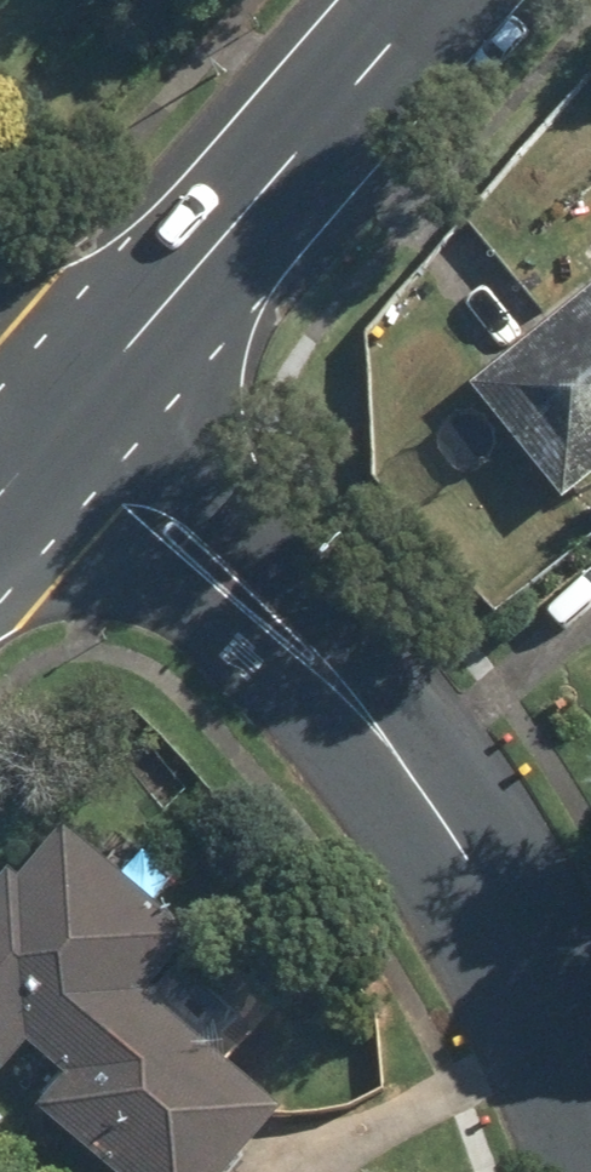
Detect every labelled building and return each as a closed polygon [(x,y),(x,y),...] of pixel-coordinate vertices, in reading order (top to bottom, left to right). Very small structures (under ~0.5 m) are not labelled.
[(471,386),(560,497),(590,472),(590,291),(471,386)] [(0,879),(0,1075),(23,1049),(58,1078),(26,1116),(91,1171),(236,1171),(281,1119),(206,1055),(233,1023),(168,967),(188,943),(61,834),(13,890),(0,879)]
